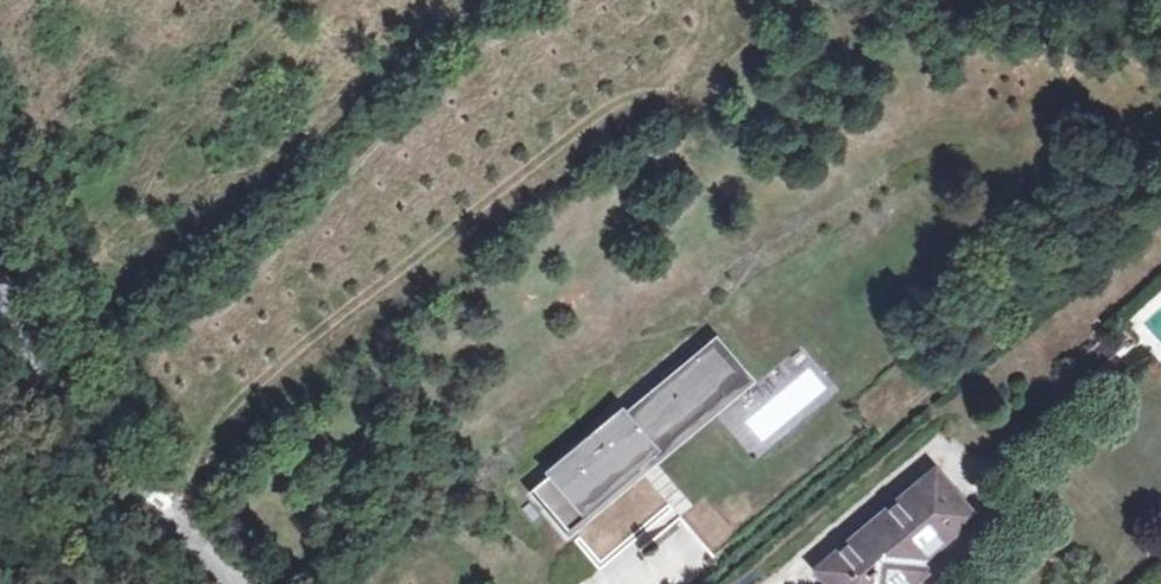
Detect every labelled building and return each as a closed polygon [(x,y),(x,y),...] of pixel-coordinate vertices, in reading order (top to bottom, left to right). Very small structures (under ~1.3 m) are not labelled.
[(664,330),(650,344),(665,360),(661,364),(681,384),(700,367),(664,330)] [(1112,331),(1103,352),(1120,359),(1129,338),(1112,331)] [(665,360),(650,344),(619,373),(623,378),(498,494),(535,533),(605,467),(600,462),(681,384),(661,364),(665,360)] [(605,467),(535,533),(569,568),(639,502),(605,467)] [(807,583),(892,583),(905,572),(897,561),(949,515),(916,474),(798,573),(807,583)] [(647,511),(646,512),(680,549),(703,528),(669,491),(647,511)] [(639,502),(602,537),(610,546),(646,512),(647,511),(639,502)]
